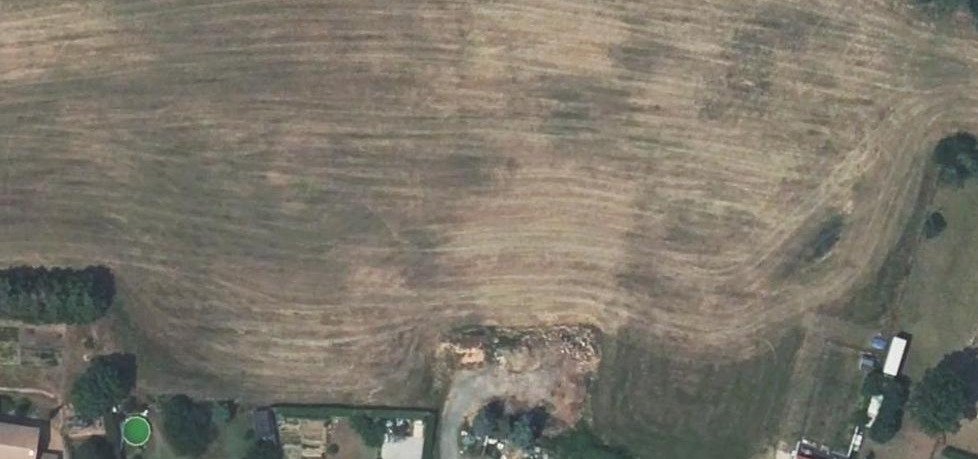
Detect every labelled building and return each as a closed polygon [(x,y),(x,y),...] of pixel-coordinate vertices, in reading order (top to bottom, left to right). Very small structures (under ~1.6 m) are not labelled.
[(63,440),(6,433),(5,439),(0,439),(0,458),(60,458),(63,440)]
